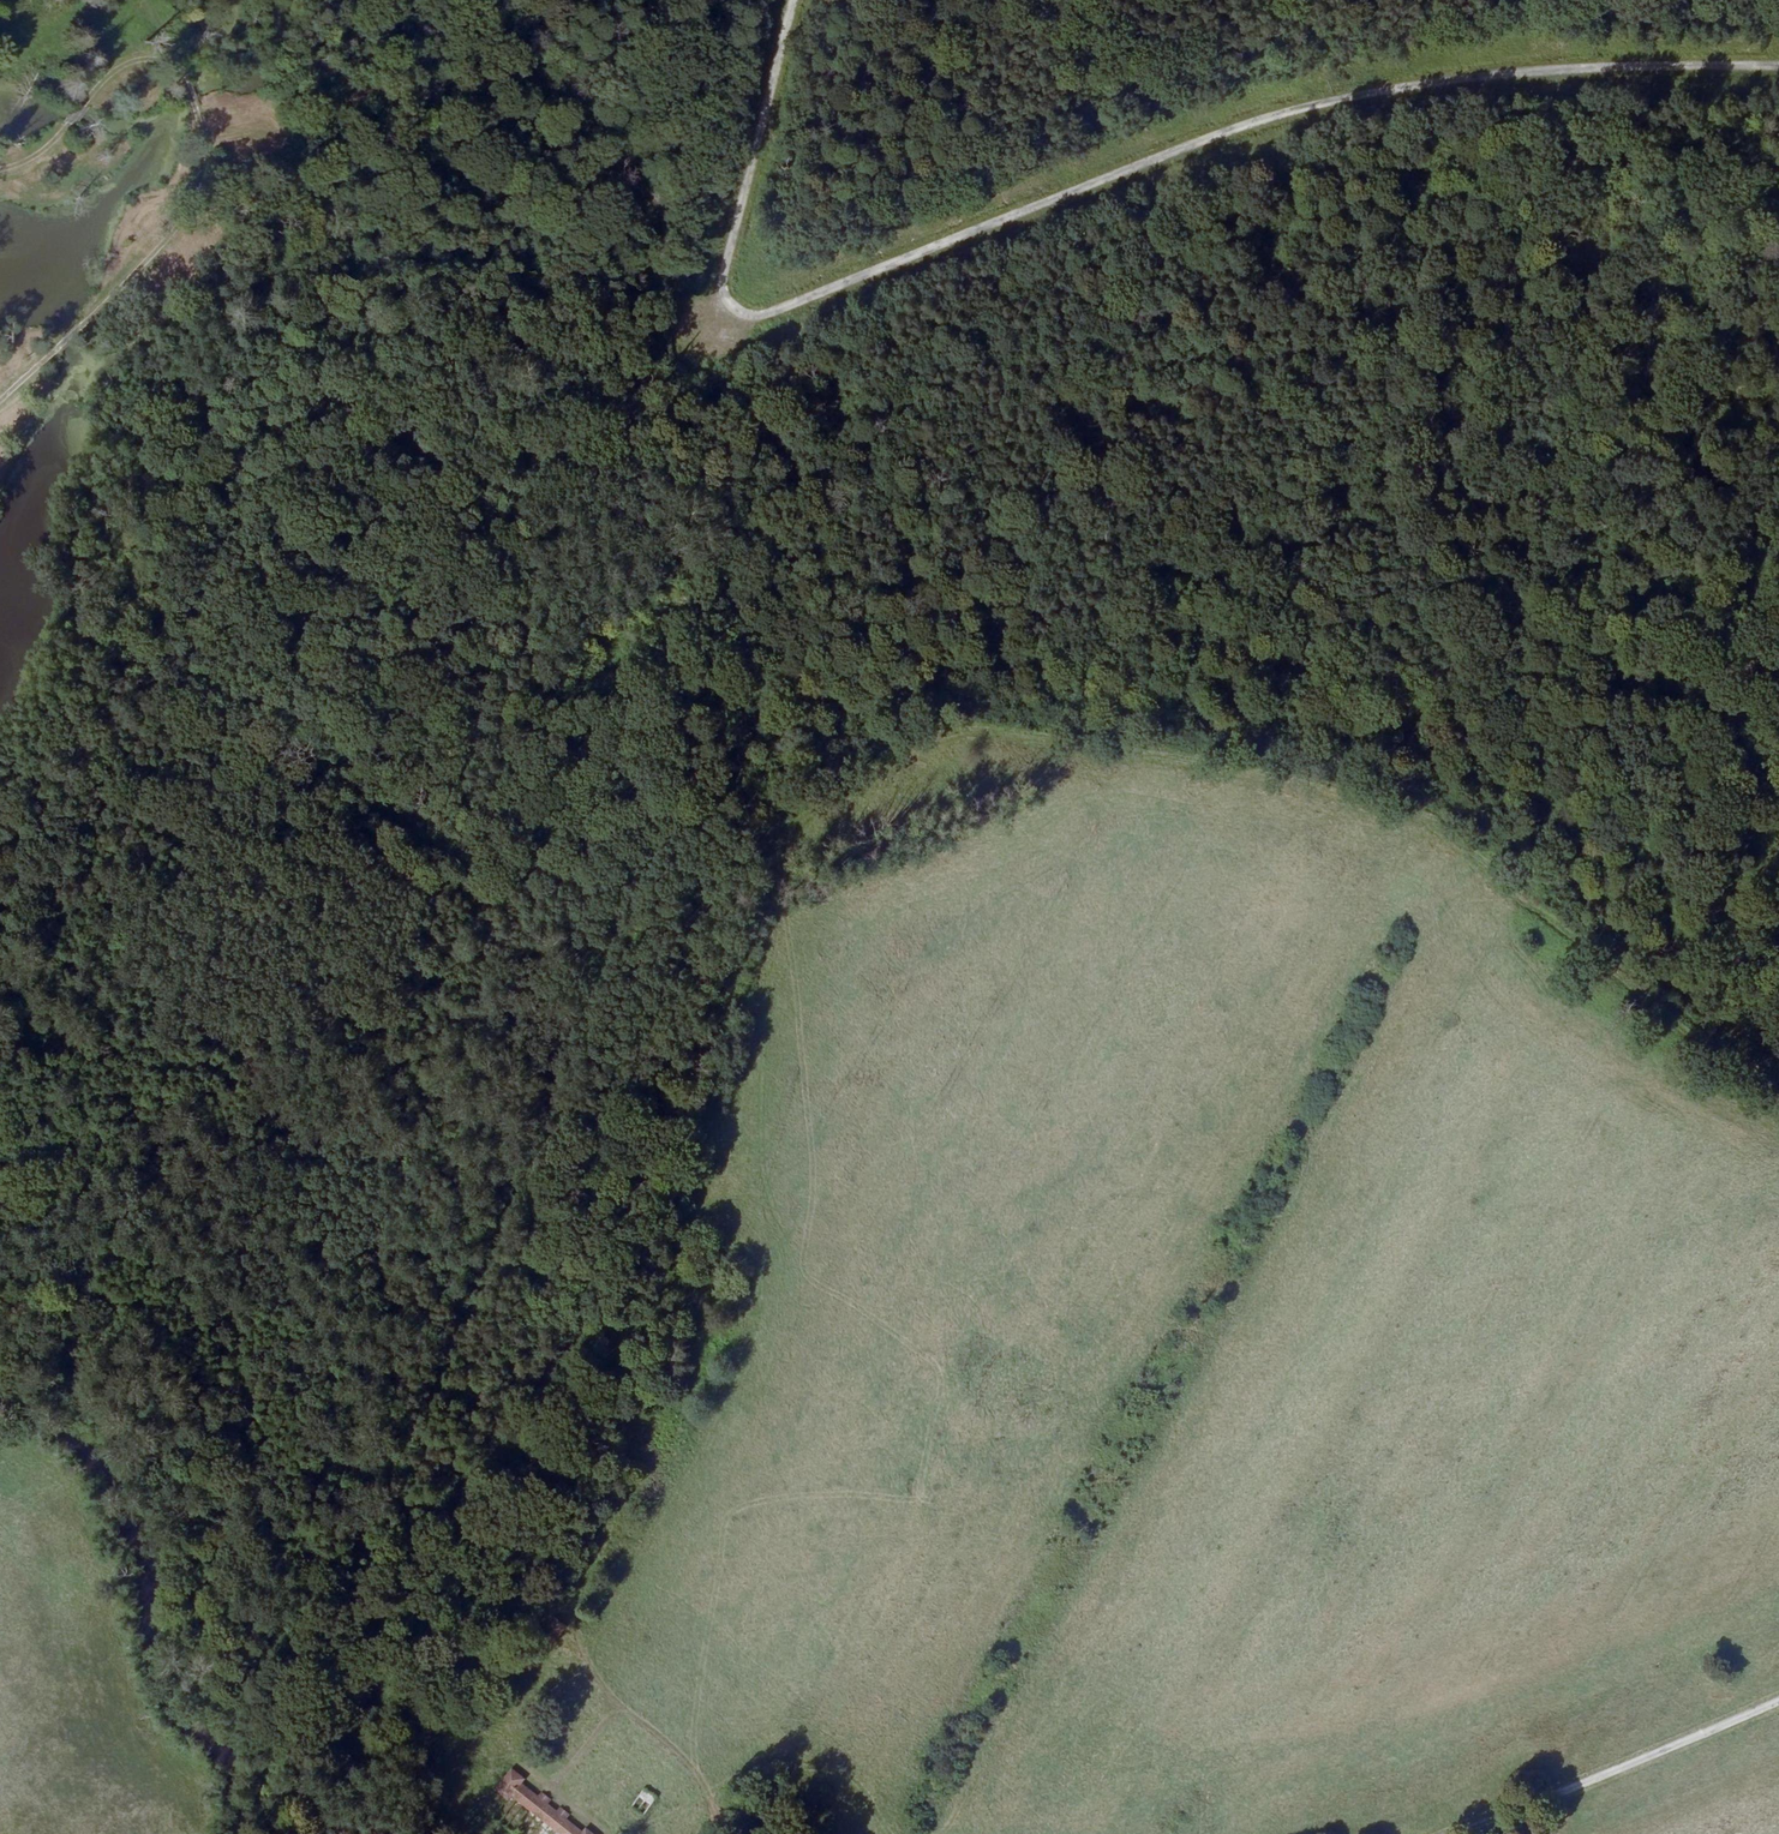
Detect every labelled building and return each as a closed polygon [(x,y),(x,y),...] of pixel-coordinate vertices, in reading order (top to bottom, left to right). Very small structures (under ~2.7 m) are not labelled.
[(513,1779),(516,1776),(577,1825),(575,1829),(582,1833),(590,1833),(603,1817),(591,1807),(587,1811),(571,1799),(575,1795),(567,1789),(564,1793),(551,1781),(553,1778),(545,1771),(541,1775),(526,1762),(529,1759),(517,1748),(500,1769),(513,1779)]
